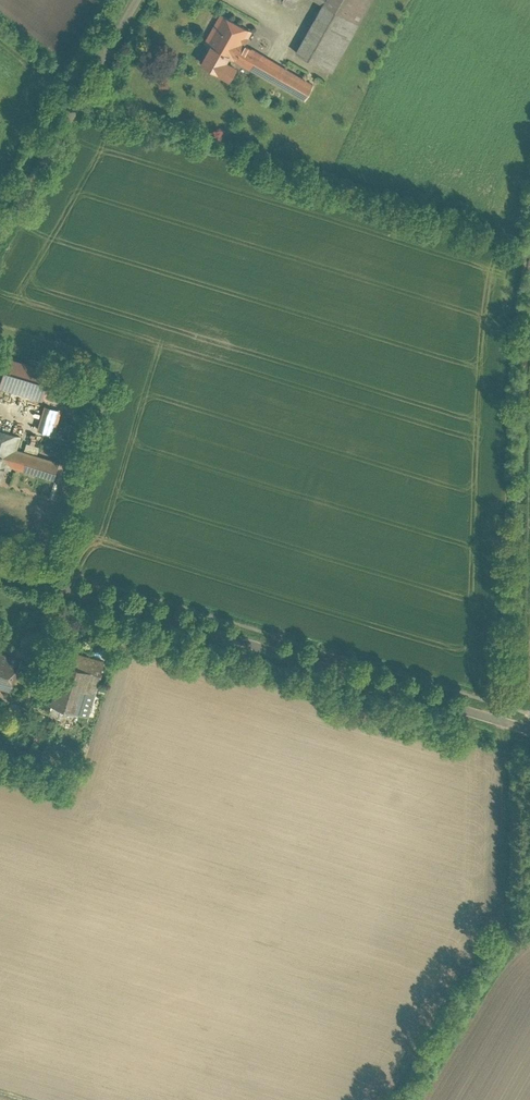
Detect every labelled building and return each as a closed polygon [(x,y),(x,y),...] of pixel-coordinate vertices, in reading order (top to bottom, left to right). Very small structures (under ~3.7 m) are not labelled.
[(320,2),(293,50),(332,72),(372,0),(317,0),(320,2)] [(207,43),(196,61),(228,79),(236,66),(225,59),(228,54),(305,99),(314,83),(244,42),(251,29),(221,11),(203,41),(207,43)] [(0,373),(0,386),(39,397),(47,366),(5,355),(0,373)] [(58,422),(61,409),(55,407),(51,421),(58,422)] [(0,427),(0,479),(2,479),(7,463),(11,447),(16,431),(0,427)] [(58,460),(11,447),(7,463),(54,476),(58,460)] [(114,652),(117,636),(108,634),(104,650),(114,652)] [(67,647),(49,701),(78,711),(96,657),(67,647)] [(13,689),(23,657),(0,649),(0,685),(13,689)] [(38,687),(51,692),(56,678),(43,673),(38,687)]
